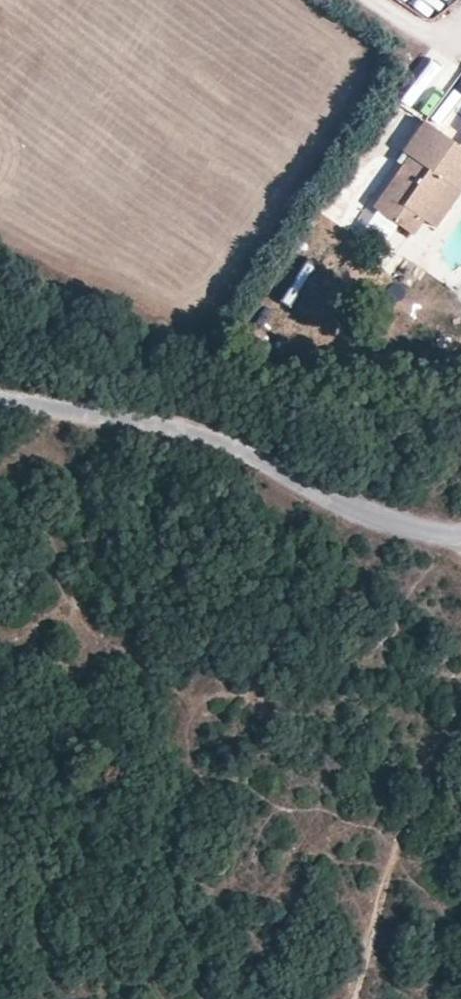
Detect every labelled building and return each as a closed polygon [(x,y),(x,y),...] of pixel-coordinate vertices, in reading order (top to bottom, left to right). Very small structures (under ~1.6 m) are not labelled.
[(400,95),(417,110),(447,76),(431,61),(400,95)] [(421,220),(444,186),(458,196),(460,192),(460,149),(422,123),(400,155),(407,159),(371,211),(410,237),(421,220)] [(421,220),(435,230),(458,196),(444,186),(421,220)]
